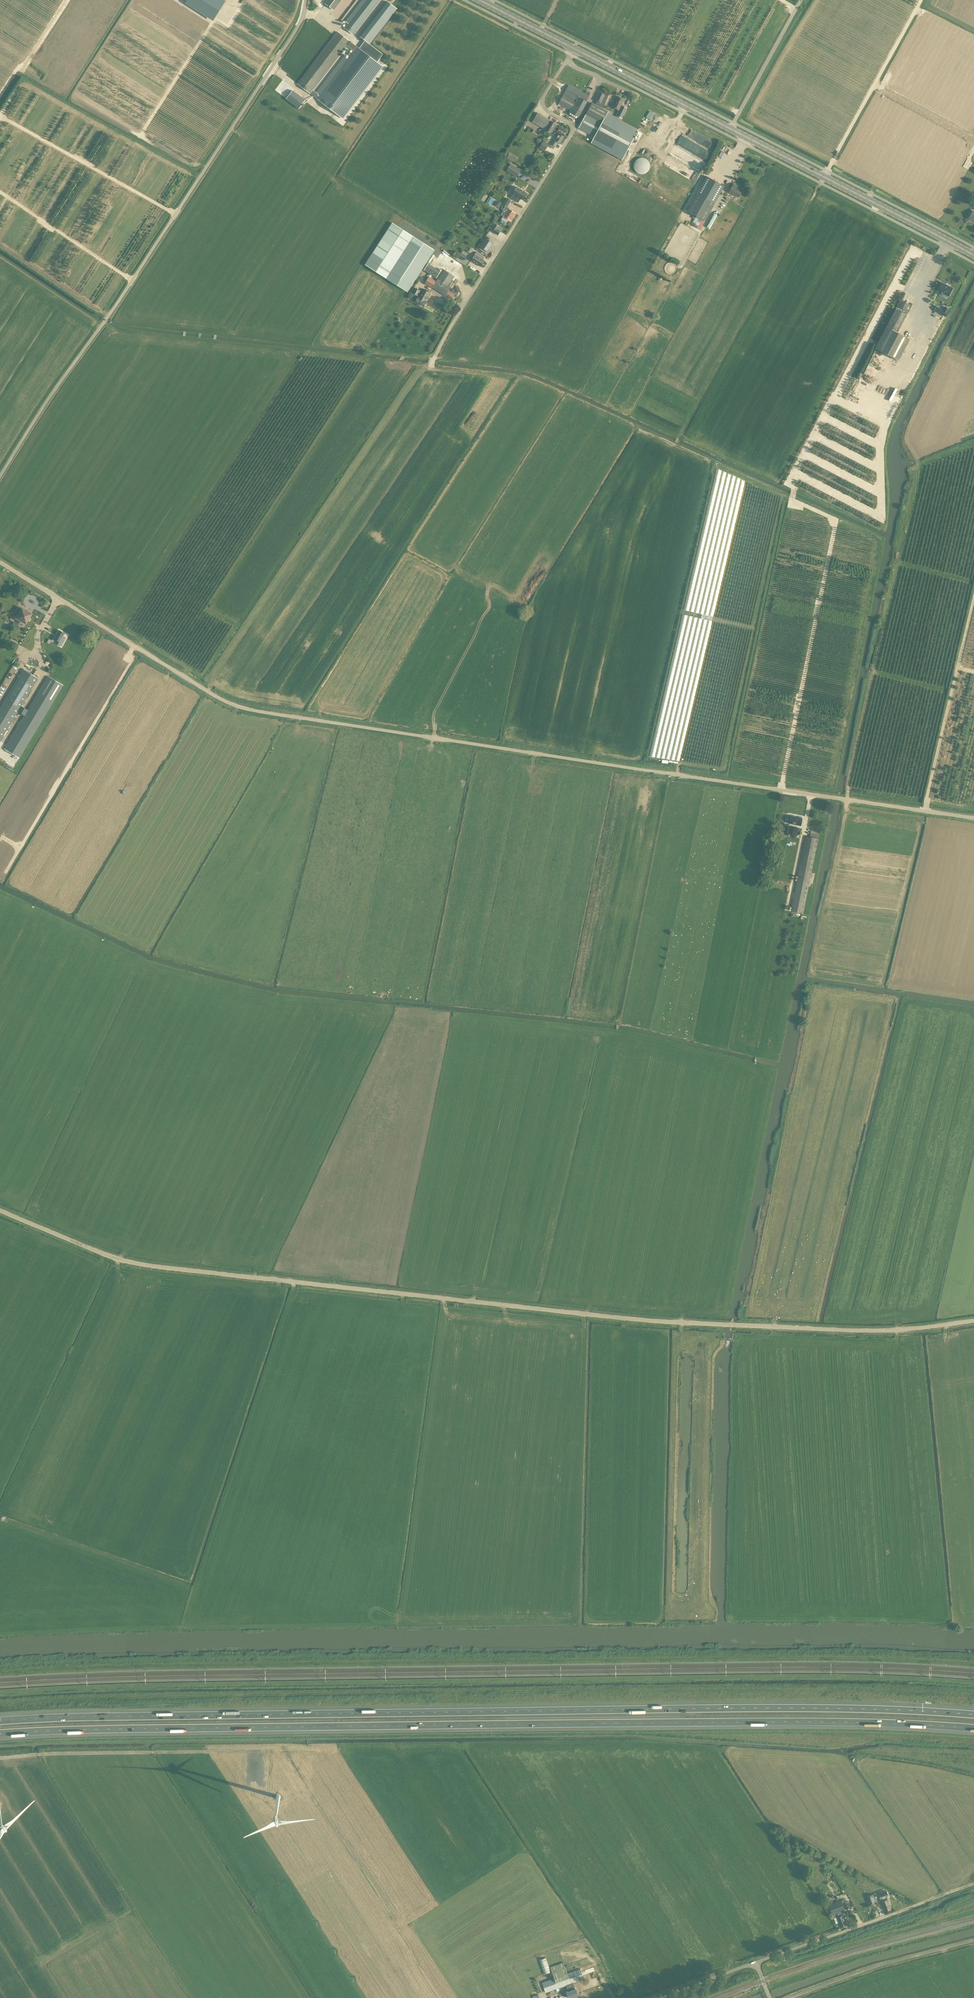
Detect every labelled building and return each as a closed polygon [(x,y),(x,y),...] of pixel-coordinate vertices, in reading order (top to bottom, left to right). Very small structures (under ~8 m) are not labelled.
[(187,2),(213,18),(224,1),(222,0),(189,0),(187,2)] [(325,3),(334,10),(341,0),(327,0),(325,3)] [(354,33),(380,0),(362,0),(345,21),(347,23),(344,28),(353,34),(354,33)] [(227,24),(237,6),(229,1),(218,19),(227,24)] [(388,2),(361,37),(369,44),(397,9),(388,2)] [(384,56),(370,45),(366,42),(360,49),(338,32),(337,32),(298,84),(310,93),(347,46),(355,52),(318,99),(343,118),(382,66),(378,63),(384,56)] [(590,93),(586,91),(585,93),(569,84),(563,94),(558,104),(570,110),(569,112),(578,117),(587,102),(586,101),(589,96),(590,93)] [(305,100),(292,91),(286,99),(299,108),(305,100)] [(592,103),(578,128),(595,137),(593,140),(592,142),(623,159),(637,132),(606,116),(608,112),(603,109),(608,96),(599,92),(594,101),(596,101),(595,104),(592,103)] [(618,110),(616,115),(621,118),(627,108),(621,105),(624,99),(617,96),(612,107),(618,110)] [(555,126),(556,124),(546,118),(537,113),(532,122),(551,133),(553,130),(555,131),(557,128),(555,126)] [(659,125),(645,117),(641,124),(655,131),(659,125)] [(560,143),(567,131),(559,126),(555,132),(559,134),(558,136),(556,135),(550,144),(555,147),(558,142),(560,143)] [(661,136),(655,146),(661,149),(666,138),(661,136)] [(706,138),(703,144),(713,150),(716,144),(706,138)] [(682,147),(700,156),(705,148),(687,139),(682,147)] [(549,144),(543,141),(539,148),(545,151),(549,144)] [(518,158),(510,153),(507,158),(515,163),(518,158)] [(633,165),(633,166),(633,167),(634,167),(634,168),(634,169),(635,170),(635,171),(636,172),(637,173),(638,173),(639,174),(640,174),(641,174),(642,174),(643,174),(644,174),(645,173),(646,173),(647,172),(648,171),(649,170),(649,169),(649,168),(650,167),(650,166),(650,165),(649,164),(649,163),(649,162),(648,161),(647,160),(646,159),(645,159),(644,158),(643,158),(642,158),(641,158),(640,158),(639,158),(638,159),(637,159),(636,160),(635,161),(635,162),(634,163),(634,164),(634,165),(633,165)] [(507,169),(518,175),(521,170),(511,164),(507,169)] [(707,176),(687,211),(696,216),(692,224),(700,229),(714,204),(724,186),(707,176)] [(738,197),(742,190),(736,186),(737,186),(733,184),(729,192),(738,197)] [(516,187),(510,198),(517,202),(519,198),(523,200),(527,193),(516,187)] [(513,217),(512,217),(515,213),(509,209),(509,208),(507,207),(511,201),(506,198),(502,204),(506,206),(502,211),(503,211),(501,215),(503,216),(501,219),(507,222),(508,220),(510,221),(513,217)] [(392,223),(365,265),(407,292),(434,250),(392,223)] [(498,235),(500,231),(497,229),(499,226),(495,224),(491,230),(498,235)] [(488,240),(489,238),(487,237),(484,240),(480,247),(487,251),(492,243),(488,240)] [(476,252),(471,260),(481,267),(485,261),(483,259),(484,257),(480,255),(476,252)] [(424,270),(436,278),(441,272),(428,263),(424,270)] [(437,278),(436,281),(429,277),(425,283),(432,288),(445,296),(445,295),(451,299),(455,294),(448,290),(450,287),(448,286),(454,276),(443,269),(437,278)] [(953,289),(942,283),(938,290),(940,291),(939,294),(942,296),(943,293),(949,296),(953,289)] [(414,301),(415,301),(415,302),(424,306),(431,293),(422,289),(420,293),(419,292),(420,291),(415,288),(412,294),(417,296),(417,295),(419,295),(418,297),(416,296),(414,301)] [(906,315),(905,314),(910,305),(899,300),(874,348),(898,360),(909,339),(897,332),(906,315)] [(19,607),(18,607),(16,610),(17,611),(19,612),(15,618),(26,624),(32,613),(21,607),(21,608),(19,607)] [(18,624),(14,622),(11,626),(17,630),(19,626),(17,625),(18,624)] [(65,633),(59,630),(54,638),(59,640),(57,643),(62,646),(67,638),(63,635),(65,633)] [(63,685),(47,676),(30,704),(27,710),(21,706),(22,704),(38,678),(23,669),(1,704),(0,706),(0,741),(18,711),(24,715),(4,748),(19,758),(51,704),(63,685)] [(802,818),(790,816),(788,823),(800,825),(802,818)] [(805,836),(790,911),(803,913),(818,838),(820,829),(812,827),(810,837),(805,836)] [(866,1896),(869,1904),(876,1901),(873,1894),(866,1896)] [(886,1895),(880,1897),(885,1910),(891,1908),(886,1895)] [(831,1913),(840,1910),(845,1908),(841,1899),(828,1904),(831,1913)] [(840,1910),(832,1913),(834,1917),(836,1916),(840,1926),(847,1924),(843,1914),(842,1914),(840,1910)] [(551,1971),(546,1958),(539,1960),(544,1974),(551,1971)] [(563,1962),(550,1967),(554,1977),(542,1982),(546,1992),(566,1985),(568,1991),(567,1992),(569,1997),(578,1994),(573,1982),(584,1978),(580,1968),(567,1973),(563,1962)]
